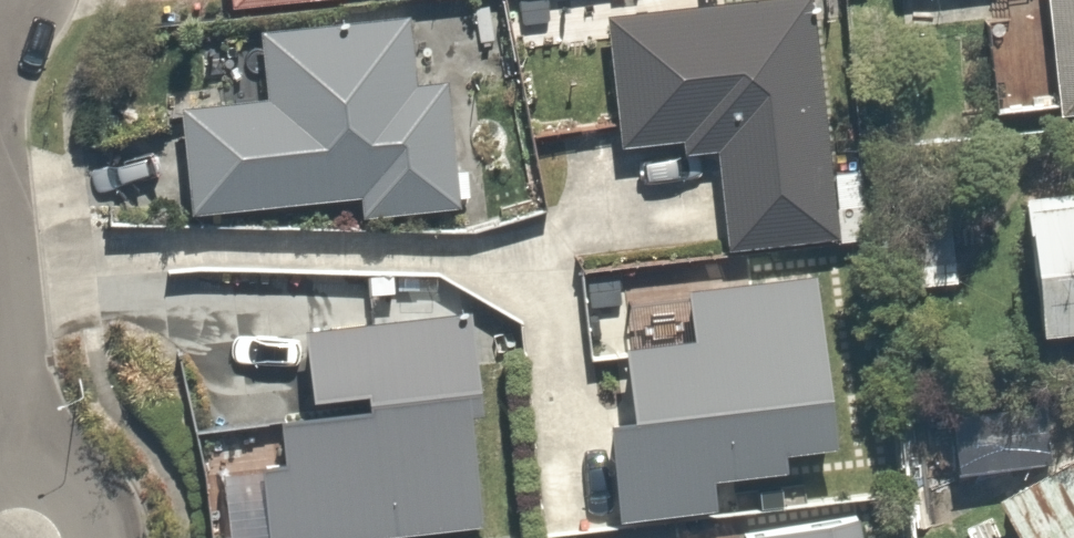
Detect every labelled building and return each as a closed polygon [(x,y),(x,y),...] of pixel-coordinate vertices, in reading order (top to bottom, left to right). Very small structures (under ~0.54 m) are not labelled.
[(1063,112),(1073,111),(1073,0),(1048,0),(1063,112)] [(785,1),(589,19),(601,146),(662,141),(664,164),(706,160),(714,246),(807,237),(785,1)] [(174,96),(179,211),(346,205),(347,225),(400,223),(399,203),(447,202),(441,24),(256,31),(258,93),(174,96)] [(1018,219),(1034,354),(1073,350),(1073,213),(1018,219)] [(832,349),(794,271),(675,287),(681,336),(632,342),(643,422),(606,427),(618,513),(725,498),(721,470),(789,460),(783,423),(841,415),(832,349)] [(465,299),(301,313),(309,407),(285,409),(289,459),(266,461),(272,537),(485,537),(465,299)] [(923,447),(931,502),(1017,488),(1008,434),(923,447)] [(973,535),(975,537),(1073,537),(1073,485),(973,535)] [(841,517),(732,537),(845,537),(841,517)]
